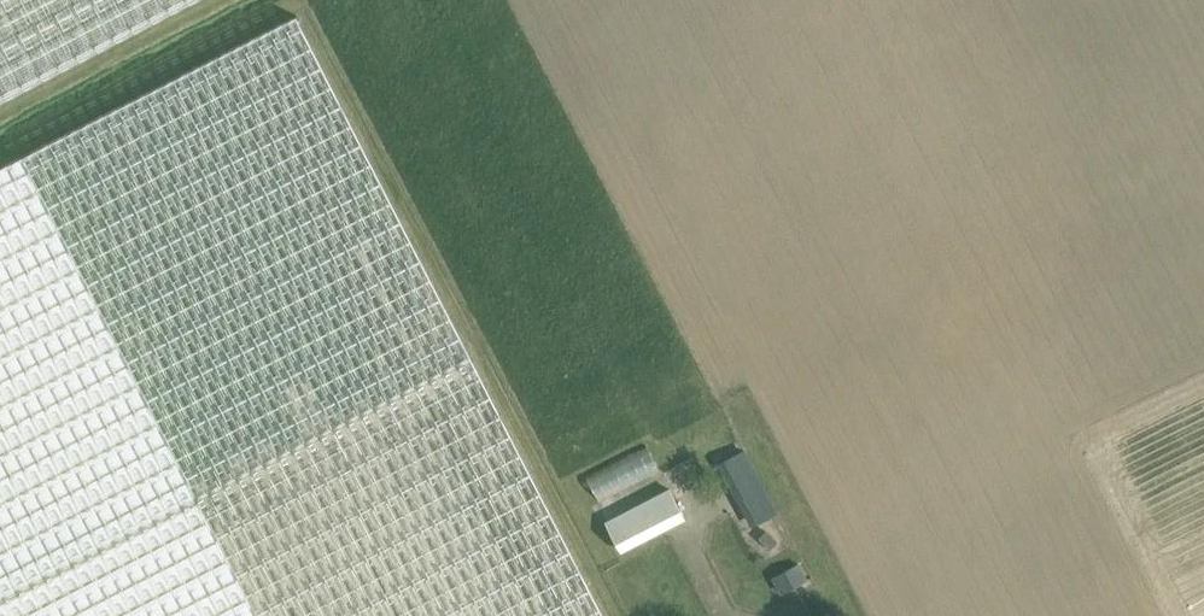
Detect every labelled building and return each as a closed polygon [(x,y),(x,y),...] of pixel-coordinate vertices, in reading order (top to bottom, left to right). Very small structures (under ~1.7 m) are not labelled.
[(189,0),(0,0),(0,99),(189,0)] [(474,359),(297,14),(0,166),(0,605),(474,359)] [(474,359),(0,605),(0,615),(606,615),(474,359)] [(601,498),(662,467),(650,442),(588,473),(601,498)] [(744,448),(718,462),(752,526),(778,512),(744,448)] [(622,549),(684,517),(669,488),(606,520),(622,549)] [(800,562),(773,577),(782,592),(809,577),(800,562)]
